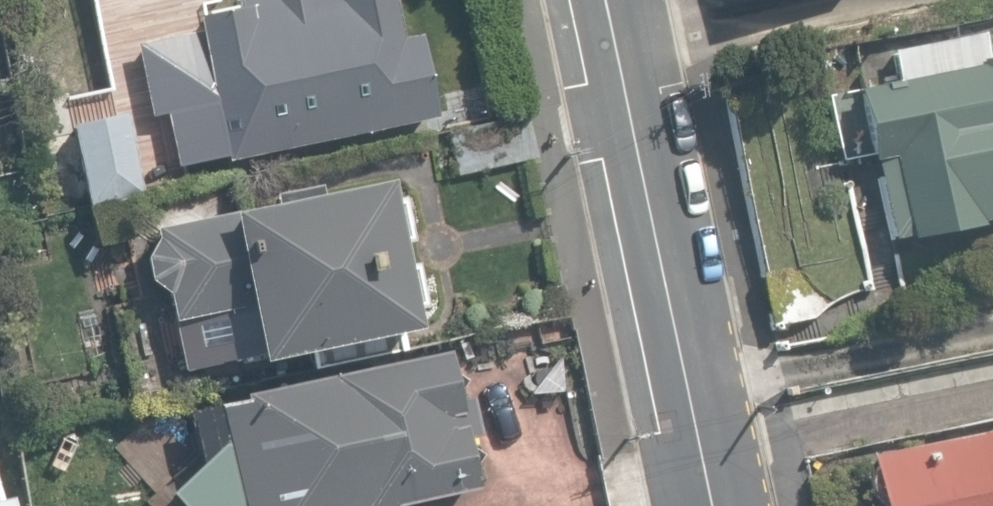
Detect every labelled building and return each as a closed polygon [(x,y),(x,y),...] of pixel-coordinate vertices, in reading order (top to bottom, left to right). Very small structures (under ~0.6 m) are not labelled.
[(176,166),(227,155),(228,160),(436,116),(418,31),(401,34),(394,0),(236,0),(237,5),(194,14),(197,27),(134,41),(150,115),(165,112),(176,166)] [(906,239),(983,224),(982,217),(992,215),(992,54),(978,57),(979,62),(962,65),(956,33),(886,47),(892,77),(856,85),(886,236),(905,233),(906,239)] [(447,128),(457,173),(536,156),(526,111),(447,128)] [(122,112),(67,125),(87,209),(142,196),(122,112)] [(185,316),(196,365),(255,352),(256,359),(413,327),(409,306),(423,303),(414,261),(400,263),(395,239),(408,236),(399,195),(388,197),(384,179),(318,192),(317,184),(271,192),(273,201),(151,226),(153,235),(143,254),(146,278),(165,291),(171,318),(185,316)] [(765,273),(774,323),(817,315),(816,263),(765,273)] [(447,351),(186,413),(197,461),(163,492),(175,505),(400,505),(477,488),(467,443),(481,440),(471,393),(458,396),(447,351)] [(879,505),(992,505),(992,426),(868,449),(879,505)] [(518,483),(523,505),(607,505),(600,468),(518,483)] [(8,494),(0,496),(0,505),(10,505),(8,494)]
